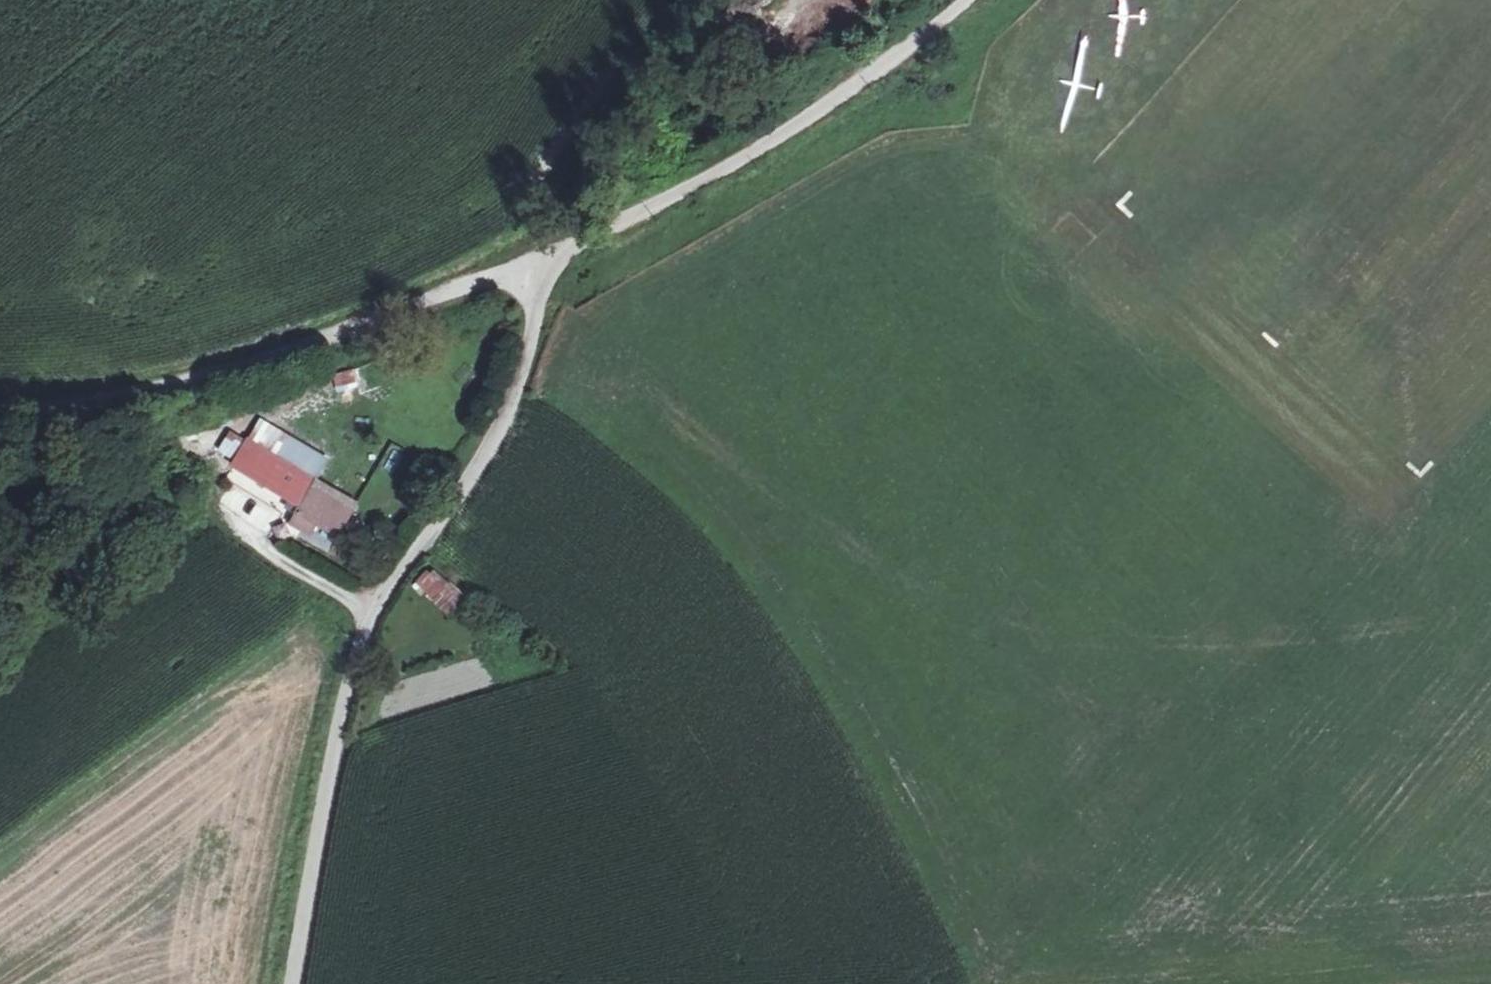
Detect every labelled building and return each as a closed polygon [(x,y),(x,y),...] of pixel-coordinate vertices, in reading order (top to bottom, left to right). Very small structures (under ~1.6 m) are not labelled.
[(332,375),(336,390),(361,383),(357,368),(332,375)] [(238,445),(223,470),(290,510),(287,517),(306,528),(327,539),(345,505),(238,445)] [(287,517),(280,528),(300,539),(306,528),(287,517)] [(450,618),(468,598),(431,566),(414,586),(450,618)]
